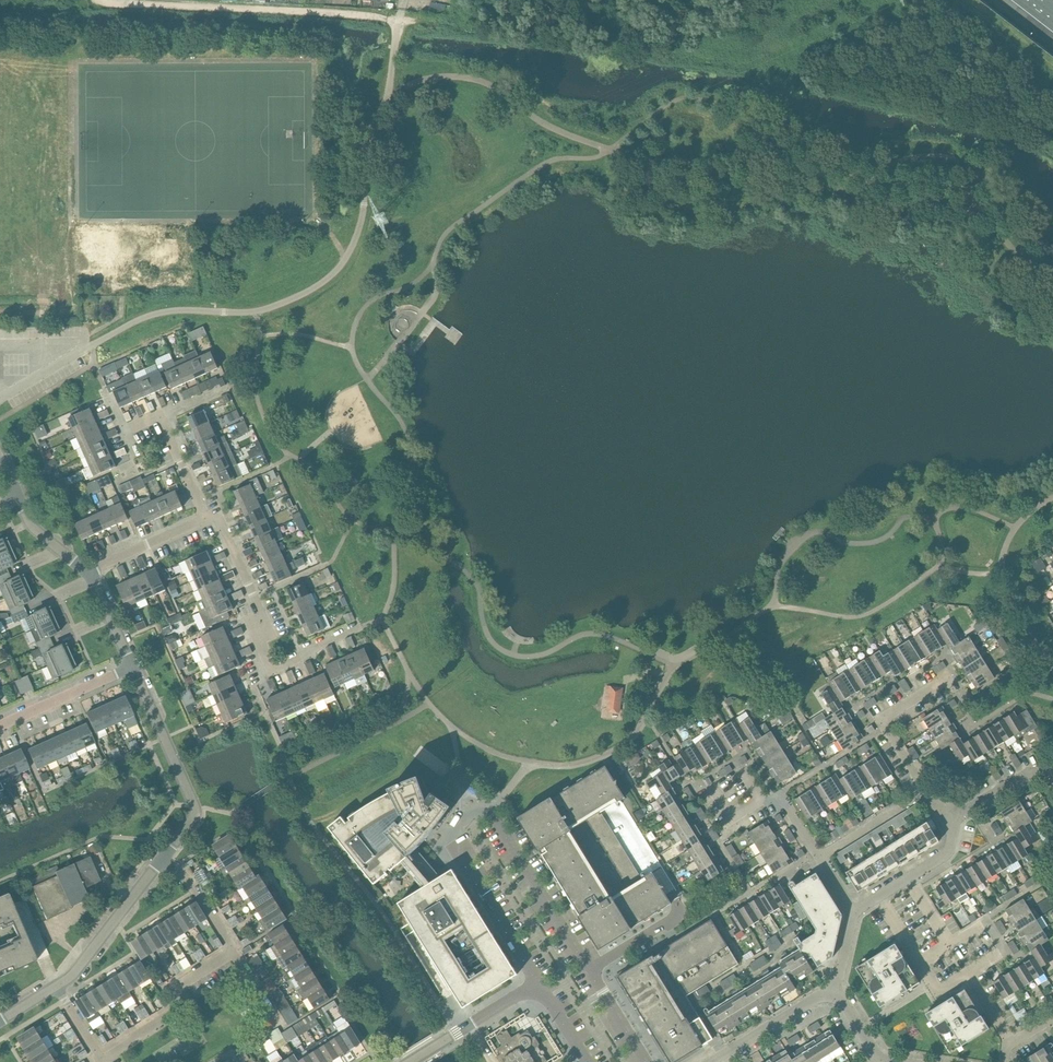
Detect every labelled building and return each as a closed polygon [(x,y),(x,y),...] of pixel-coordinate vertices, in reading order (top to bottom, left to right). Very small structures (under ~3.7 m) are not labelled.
[(192,342),(206,335),(203,328),(188,334),(192,342)] [(196,350),(185,355),(186,357),(195,378),(206,373),(199,357),(196,350)] [(206,373),(218,368),(211,352),(199,357),(206,373)] [(186,357),(174,362),(184,383),(195,378),(186,357)] [(172,389),(184,383),(173,359),(161,364),(172,389)] [(114,363),(108,365),(111,372),(117,369),(114,363)] [(160,371),(148,376),(155,392),(167,387),(160,371)] [(133,374),(122,379),(133,402),(144,397),(137,381),(133,374)] [(148,376),(137,381),(144,397),(155,392),(148,376)] [(222,377),(218,379),(220,384),(221,387),(226,385),(223,379),(222,377)] [(122,379),(107,386),(110,393),(114,391),(121,408),(133,402),(122,379)] [(205,382),(208,389),(213,387),(209,380),(205,382)] [(193,387),(197,394),(201,392),(198,385),(193,387)] [(182,392),(185,400),(190,397),(187,390),(182,392)] [(230,402),(226,394),(222,396),(225,404),(230,402)] [(163,396),(158,399),(162,406),(166,404),(163,396)] [(151,402),(147,404),(150,411),(155,409),(151,402)] [(140,406),(135,408),(139,416),(144,414),(140,406)] [(68,418),(72,428),(94,418),(90,408),(84,411),(82,407),(70,412),(72,416),(68,418)] [(188,418),(193,429),(210,422),(204,410),(188,418)] [(241,418),(237,410),(232,412),(236,420),(241,418)] [(128,412),(124,414),(127,422),(132,419),(128,412)] [(77,437),(99,428),(94,418),(72,428),(77,437)] [(236,424),(241,435),(250,431),(248,429),(245,420),(236,424)] [(198,441),(215,433),(210,422),(193,429),(198,441)] [(46,435),(41,425),(33,428),(38,439),(46,435)] [(77,437),(81,447),(103,437),(99,428),(77,437)] [(198,441),(203,452),(227,441),(224,435),(217,438),(215,433),(198,441)] [(81,447),(85,457),(107,447),(103,437),(81,447)] [(208,464),(232,453),(227,441),(203,452),(208,464)] [(257,448),(248,452),(251,458),(264,453),(261,446),(257,448)] [(85,457),(89,466),(111,456),(107,447),(85,457)] [(232,453),(208,464),(213,475),(237,464),(232,453)] [(87,479),(116,466),(111,456),(89,466),(83,469),(87,479)] [(52,460),(48,462),(51,468),(55,467),(58,465),(56,459),(52,460)] [(191,466),(193,470),(201,467),(199,462),(191,466)] [(237,464),(213,475),(219,487),(242,476),(237,464)] [(175,472),(173,467),(166,470),(168,475),(175,472)] [(196,477),(199,482),(206,478),(204,473),(196,477)] [(148,482),(156,479),(154,474),(146,477),(148,482)] [(65,477),(56,481),(61,491),(70,487),(65,477)] [(251,484),(234,491),(240,503),(256,496),(264,492),(257,477),(249,481),(251,484)] [(137,478),(130,481),(132,486),(139,482),(137,478)] [(171,512),(182,507),(175,491),(179,489),(176,483),(168,487),(171,493),(164,496),(171,512)] [(287,491),(283,483),(279,486),(282,493),(287,491)] [(209,485),(202,488),(204,493),(211,490),(209,485)] [(152,501),(159,517),(171,512),(164,496),(162,491),(156,494),(158,498),(152,501)] [(112,498),(106,501),(109,508),(117,524),(128,519),(118,495),(112,498)] [(145,499),(138,499),(148,522),(159,517),(152,501),(150,496),(145,499)] [(256,496),(240,503),(245,515),(261,507),(256,496)] [(129,511),(136,528),(148,522),(138,499),(132,502),(135,509),(129,511)] [(285,501),(289,508),(293,506),(290,499),(285,501)] [(245,515),(250,526),(266,519),(273,516),(268,504),(261,507),(245,515)] [(105,529),(117,524),(109,508),(98,513),(105,529)] [(94,534),(105,529),(98,513),(87,518),(94,534)] [(302,516),(294,520),(299,531),(307,528),(302,516)] [(82,540),(94,534),(87,518),(75,523),(82,540)] [(266,519),(250,526),(255,537),(271,530),(266,519)] [(271,530),(255,537),(260,549),(276,542),(285,538),(279,526),(271,530)] [(125,529),(120,532),(123,539),(128,537),(125,529)] [(113,535),(109,537),(112,544),(117,542),(113,535)] [(12,550),(7,541),(6,541),(5,539),(7,538),(0,540),(0,555),(12,550)] [(102,540),(97,542),(101,549),(105,547),(102,540)] [(276,542),(260,549),(265,561),(282,553),(276,542)] [(85,547),(89,555),(94,553),(90,545),(85,547)] [(243,551),(245,556),(253,552),(251,548),(243,551)] [(12,550),(0,555),(0,577),(8,574),(5,568),(17,562),(17,561),(16,562),(15,560),(16,559),(12,550)] [(190,571),(212,561),(207,550),(185,560),(190,571)] [(265,561),(271,572),(287,565),(282,553),(265,561)] [(248,563),(250,567),(258,564),(256,559),(248,563)] [(190,571),(194,580),(216,571),(212,561),(190,571)] [(287,565),(271,572),(276,584),(292,576),(290,571),(296,569),(293,562),(287,565)] [(165,590),(158,573),(156,568),(146,572),(156,594),(165,590)] [(331,576),(328,568),(323,570),(327,578),(331,576)] [(171,579),(166,569),(161,571),(166,581),(171,579)] [(194,580),(198,589),(220,580),(216,571),(194,580)] [(253,574),(256,579),(263,575),(261,571),(253,574)] [(136,577),(146,598),(156,594),(146,572),(136,577)] [(4,597),(3,597),(4,598),(28,587),(24,577),(23,578),(22,576),(23,575),(23,574),(11,580),(8,574),(0,577),(0,589),(4,597)] [(127,581),(136,603),(146,598),(136,577),(127,581)] [(175,580),(168,584),(171,590),(178,587),(175,580)] [(225,589),(220,580),(198,589),(203,599),(225,589)] [(117,585),(127,607),(136,603),(127,581),(117,585)] [(266,582),(259,586),(261,590),(268,587),(266,582)] [(338,582),(333,584),(336,592),(341,589),(338,582)] [(293,602),(309,595),(304,583),(287,590),(293,602)] [(32,596),(28,587),(4,598),(9,609),(12,616),(24,610),(22,604),(34,599),(34,598),(32,599),(31,597),(32,596)] [(203,599),(197,602),(201,611),(229,599),(225,589),(203,599)] [(312,593),(309,595),(293,602),(298,613),(314,606),(317,605),(312,593)] [(340,599),(343,607),(348,605),(344,597),(340,599)] [(233,609),(229,599),(201,611),(200,612),(207,627),(230,617),(227,612),(233,609)] [(922,606),(926,611),(931,608),(928,602),(922,606)] [(50,607),(49,606),(30,615),(27,616),(24,610),(12,616),(15,623),(16,622),(15,622),(25,618),(30,629),(30,630),(55,619),(50,609),(49,610),(48,608),(50,607)] [(298,613),(303,625),(319,618),(314,606),(298,613)] [(180,612),(177,614),(177,615),(180,621),(183,619),(187,617),(189,617),(187,613),(182,616),(180,612)] [(344,616),(347,623),(352,621),(348,613),(344,616)] [(325,615),(319,618),(303,625),(308,637),(331,627),(325,615)] [(55,619),(30,630),(38,648),(51,643),(48,636),(60,631),(60,630),(59,631),(58,629),(59,628),(55,619)] [(984,620),(979,623),(973,626),(976,632),(987,625),(984,620)] [(947,623),(937,629),(946,644),(949,649),(951,648),(960,642),(947,623)] [(924,631),(936,650),(946,644),(937,629),(934,624),(924,631)] [(170,625),(162,629),(164,635),(171,632),(173,629),(171,625),(170,625)] [(228,637),(223,627),(202,636),(206,646),(228,637)] [(926,657),(936,650),(924,631),(913,637),(926,657)] [(1,635),(3,640),(4,642),(11,638),(8,632),(1,635)] [(204,658),(232,646),(228,637),(206,646),(200,649),(200,651),(203,657),(204,658)] [(903,643),(916,663),(926,657),(913,637),(903,643)] [(953,656),(955,659),(975,647),(969,637),(960,642),(951,648),(955,655),(953,656)] [(997,640),(1000,645),(1005,642),(1002,637),(997,640)] [(1005,642),(1000,645),(1003,651),(1009,647),(1005,642)] [(41,655),(42,655),(47,666),(46,666),(71,655),(67,646),(65,647),(64,644),(66,644),(66,643),(54,649),(51,643),(38,648),(41,655)] [(905,669),(916,663),(903,643),(893,650),(905,669)] [(236,656),(232,646),(204,658),(209,668),(214,665),(236,656)] [(981,657),(980,655),(975,647),(955,659),(957,663),(959,662),(963,668),(981,657)] [(364,648),(354,652),(364,674),(374,670),(364,648)] [(882,677),(891,670),(883,656),(879,650),(869,656),(882,677)] [(905,669),(893,650),(883,656),(891,670),(895,676),(905,669)] [(355,679),(364,674),(354,652),(345,657),(355,679)] [(75,665),(71,655),(46,666),(47,667),(52,678),(52,679),(77,668),(77,667),(74,668),(74,666),(75,665)] [(241,666),(236,656),(214,665),(219,675),(241,666)] [(869,656),(859,663),(871,683),(882,677),(869,656)] [(345,683),(355,679),(345,657),(335,661),(345,683)] [(966,676),(968,680),(988,668),(981,657),(963,668),(967,675),(966,676)] [(1018,663),(1015,657),(1009,661),(1013,666),(1018,663)] [(180,658),(175,660),(180,669),(185,667),(180,658)] [(814,659),(808,662),(811,667),(817,663),(814,659)] [(335,687),(345,683),(335,661),(325,665),(335,687)] [(935,673),(946,667),(943,661),(932,668),(935,673)] [(811,667),(812,668),(814,672),(820,669),(817,663),(811,667)] [(849,669),(861,689),(871,683),(859,663),(849,669)] [(976,689),(994,678),(988,668),(968,680),(970,683),(972,682),(976,689)] [(851,696),(861,689),(849,669),(838,676),(851,696)] [(841,702),(851,696),(838,676),(836,672),(826,678),(831,687),(841,702)] [(324,699),(334,695),(325,673),(315,677),(324,699)] [(234,684),(230,674),(208,684),(213,694),(234,684)] [(26,691),(33,688),(27,676),(28,676),(27,675),(20,678),(26,691)] [(315,703),(324,699),(315,677),(305,682),(315,703)] [(20,678),(14,681),(14,682),(16,684),(19,691),(20,694),(26,691),(20,678)] [(911,689),(904,678),(898,682),(905,692),(911,689)] [(305,708),(315,703),(305,682),(296,686),(305,708)] [(213,694),(217,704),(239,694),(234,684),(213,694)] [(886,697),(897,690),(894,685),(883,691),(886,697)] [(296,712),(305,708),(296,686),(286,690),(296,712)] [(623,688),(611,687),(608,706),(620,708),(623,688)] [(831,687),(821,693),(833,713),(844,706),(841,702),(831,687)] [(286,716),(296,712),(286,690),(276,694),(286,716)] [(221,713),(243,703),(239,694),(217,704),(221,713)] [(276,721),(286,716),(276,694),(266,699),(276,721)] [(125,696),(115,701),(123,720),(133,715),(125,697),(126,697),(125,696)] [(724,700),(728,706),(733,702),(730,697),(724,700)] [(866,709),(877,703),(874,697),(863,704),(866,709)] [(954,699),(948,702),(952,707),(957,704),(954,699)] [(123,720),(115,701),(105,705),(114,724),(123,720)] [(247,713),(243,703),(221,713),(226,723),(247,713)] [(105,705),(96,710),(104,728),(114,724),(105,705)] [(830,729),(850,717),(848,713),(846,714),(843,708),(844,707),(844,706),(833,713),(824,719),(830,729)] [(922,718),(929,729),(947,717),(943,711),(945,710),(942,706),(922,718)] [(1014,712),(1004,718),(1014,735),(1024,729),(1027,733),(1037,726),(1027,709),(1017,715),(1014,712)] [(104,728),(96,710),(86,714),(94,733),(104,728)] [(862,710),(857,713),(860,718),(866,715),(862,710)] [(785,715),(779,718),(783,724),(793,717),(790,712),(785,715)] [(739,724),(748,739),(751,744),(753,743),(770,732),(765,724),(757,729),(750,717),(739,724)] [(850,717),(830,729),(837,739),(855,728),(851,722),(853,721),(850,717)] [(935,739),(955,726),(953,723),(951,724),(947,717),(929,729),(935,739)] [(807,722),(802,725),(805,730),(816,723),(814,720),(813,718),(807,722)] [(1014,735),(1004,718),(993,724),(1004,741),(1014,735)] [(738,745),(748,739),(739,724),(736,719),(726,725),(738,745)] [(86,724),(76,728),(85,747),(94,743),(86,725),(87,725),(87,724),(86,724)] [(993,724),(983,731),(994,747),(1004,741),(993,724)] [(715,731),(728,751),(738,745),(726,725),(715,731)] [(875,730),(872,725),(866,728),(870,733),(875,730)] [(957,730),(955,726),(935,739),(942,750),(949,745),(960,738),(956,731),(957,730)] [(200,740),(209,736),(206,730),(200,728),(196,731),(200,740)] [(859,735),(855,728),(837,739),(843,750),(863,738),(861,734),(859,735)] [(76,729),(67,733),(75,752),(85,747),(76,729)] [(705,737),(718,758),(728,751),(715,731),(705,737)] [(758,754),(777,742),(771,731),(770,732),(753,743),(757,749),(755,750),(758,754)] [(973,737),(980,748),(984,754),(994,747),(983,731),(973,737)] [(67,733),(57,737),(65,756),(75,752),(67,733)] [(286,736),(289,742),(296,738),(293,733),(286,736)] [(666,734),(662,736),(665,742),(669,739),(671,739),(668,735),(667,733),(666,734)] [(803,733),(797,736),(801,741),(806,738),(803,733)] [(57,737),(47,741),(56,760),(65,756),(57,737)] [(695,744),(707,764),(718,758),(705,737),(695,744)] [(972,738),(963,743),(963,744),(970,754),(969,755),(973,761),(984,754),(980,748),(973,737),(972,738)] [(806,738),(801,741),(804,747),(809,743),(806,738)] [(954,764),(969,755),(970,754),(963,744),(963,743),(960,738),(949,745),(956,755),(950,759),(954,764)] [(657,739),(651,743),(655,748),(660,745),(657,739)] [(132,751),(136,749),(133,740),(128,742),(132,751)] [(47,741),(38,746),(46,764),(56,760),(47,741)] [(765,763),(784,752),(777,742),(758,754),(760,758),(761,757),(765,763)] [(861,746),(864,752),(870,748),(866,743),(861,746)] [(695,767),(697,770),(707,764),(695,744),(685,750),(695,767)] [(46,764),(38,746),(28,750),(36,769),(46,764)] [(861,746),(856,750),(859,755),(864,752),(861,746)] [(910,755),(916,751),(912,746),(907,749),(910,755)] [(21,749),(11,754),(19,773),(29,768),(21,750),(21,749)] [(685,750),(673,757),(676,764),(683,774),(695,767),(685,750)] [(919,757),(916,751),(910,755),(914,760),(919,757)] [(770,774),(790,762),(784,752),(765,763),(770,770),(768,771),(770,774)] [(1015,753),(1012,755),(1009,757),(1012,762),(1018,759),(1015,753)] [(11,754),(1,758),(9,777),(13,785),(23,781),(19,773),(11,754)] [(882,780),(892,774),(880,754),(870,760),(882,780)] [(742,764),(744,763),(748,761),(745,755),(739,758),(742,764)] [(840,759),(844,765),(849,761),(846,756),(840,759)] [(0,759),(0,781),(9,777),(1,758),(0,759)] [(822,763),(818,758),(813,761),(816,767),(822,763)] [(669,759),(658,766),(660,768),(663,773),(663,772),(669,783),(670,783),(675,779),(680,776),(683,774),(676,764),(673,766),(669,759)] [(840,759),(835,763),(838,768),(844,765),(840,759)] [(1021,764),(1018,759),(1012,762),(1016,767),(1021,764)] [(859,767),(872,787),(882,780),(870,760),(859,767)] [(790,762),(770,774),(773,778),(774,777),(778,784),(797,772),(790,762)] [(81,765),(74,768),(77,775),(84,772),(82,768),(81,765)] [(724,768),(727,773),(733,770),(729,765),(724,768)] [(652,871),(645,876),(647,879),(613,900),(611,897),(608,899),(567,831),(570,829),(568,826),(616,797),(618,801),(625,797),(617,785),(617,779),(615,781),(605,766),(596,771),(599,776),(595,779),(591,774),(582,780),(586,785),(581,788),(578,782),(569,788),(572,793),(568,796),(564,791),(556,796),(559,801),(554,804),(551,799),(539,806),(542,810),(533,815),(531,811),(524,816),(526,820),(522,823),(524,825),(522,826),(538,851),(539,850),(544,847),(547,851),(542,855),(548,864),(553,860),(556,865),(550,868),(556,877),(561,874),(564,878),(559,882),(564,891),(569,887),(572,892),(567,895),(572,904),(578,901),(580,905),(575,909),(587,927),(592,924),(598,933),(592,936),(596,943),(601,940),(603,944),(605,943),(606,944),(632,929),(631,927),(630,928),(627,922),(632,920),(635,925),(644,919),(641,914),(645,911),(649,916),(657,911),(654,906),(659,903),(662,908),(671,903),(662,888),(664,886),(659,884),(652,871)] [(989,769),(992,775),(998,771),(994,766),(989,769)] [(849,773),(862,793),(872,787),(859,767),(849,773)] [(719,771),(722,777),(727,773),(724,768),(719,771)] [(1001,777),(998,771),(992,775),(996,780),(1001,777)] [(673,788),(670,783),(669,783),(663,772),(663,773),(647,782),(650,788),(656,785),(663,795),(673,788)] [(862,793),(849,773),(839,779),(848,794),(851,799),(862,793)] [(825,780),(838,800),(848,794),(839,779),(836,774),(825,780)] [(428,799),(429,800),(428,802),(425,794),(429,793),(424,778),(420,780),(419,777),(389,789),(391,792),(375,800),(360,810),(345,820),(342,816),(329,826),(328,827),(374,884),(375,883),(388,873),(386,872),(390,869),(391,871),(404,860),(410,868),(419,879),(421,881),(425,886),(398,903),(399,905),(410,922),(411,923),(454,993),(463,1008),(471,1003),(510,979),(517,974),(513,967),(494,936),(476,907),(457,877),(452,869),(440,876),(417,848),(430,835),(441,821),(452,807),(440,798),(443,794),(435,789),(428,799)] [(707,786),(712,783),(709,777),(703,781),(707,786)] [(815,787),(828,806),(838,800),(825,780),(815,787)] [(683,789),(686,795),(691,791),(688,786),(683,789)] [(805,793),(817,813),(828,806),(815,787),(805,793)] [(657,799),(663,809),(680,799),(673,788),(663,795),(657,799)] [(691,791),(686,795),(689,800),(695,797),(691,791)] [(898,792),(892,796),(895,801),(901,797),(898,792)] [(817,813),(805,793),(791,802),(799,816),(803,813),(807,819),(817,813)] [(680,799),(663,809),(669,819),(686,809),(680,799)] [(1019,800),(1001,811),(1005,818),(1003,819),(1006,823),(1025,810),(1019,800)] [(695,810),(699,815),(704,812),(701,807),(695,810)] [(669,819),(676,830),(692,819),(686,809),(669,819)] [(1025,810),(1006,823),(1008,826),(1010,825),(1014,832),(1024,826),(1032,821),(1025,810)] [(704,812),(699,815),(702,821),(707,817),(704,812)] [(780,813),(774,817),(778,822),(783,819),(780,813)] [(854,826),(859,823),(856,817),(851,821),(854,826)] [(676,830),(682,840),(698,829),(692,819),(676,830)] [(927,822),(916,828),(929,849),(928,847),(934,844),(938,841),(938,842),(939,841),(933,832),(938,828),(932,819),(927,822)] [(754,843),(773,832),(768,825),(770,824),(768,820),(748,833),(754,843)] [(990,825),(994,830),(999,827),(996,822),(990,825)] [(608,844),(617,838),(609,824),(599,830),(608,844)] [(844,833),(849,829),(846,824),(840,827),(844,833)] [(1018,837),(1024,848),(1040,838),(1037,832),(1031,836),(1024,826),(1014,832),(1018,837)] [(708,830),(711,836),(717,832),(713,827),(708,830)] [(1003,832),(999,827),(994,830),(997,836),(1003,832)] [(784,832),(787,837),(792,834),(789,828),(784,832)] [(919,855),(918,854),(928,848),(929,849),(916,828),(906,834),(919,855)] [(682,840),(688,850),(705,840),(698,829),(682,840)] [(834,839),(839,835),(836,830),(830,833),(834,839)] [(717,832),(711,836),(714,841),(720,837),(717,832)] [(773,832),(754,843),(761,853),(781,841),(778,837),(777,838),(773,832)] [(796,839),(792,834),(787,837),(790,842),(796,839)] [(906,834),(896,841),(909,861),(908,860),(918,854),(919,855),(906,834)] [(221,856),(236,846),(229,835),(214,845),(221,856)] [(823,845),(829,842),(825,837),(820,840),(823,845)] [(1018,837),(1008,844),(1018,860),(1028,854),(1024,848),(1018,837)] [(688,850),(694,860),(711,850),(705,840),(688,850)] [(781,841),(761,853),(767,864),(785,852),(781,846),(783,845),(781,841)] [(896,841),(886,847),(899,867),(898,866),(908,860),(909,861),(896,841)] [(731,843),(725,847),(729,852),(734,849),(731,843)] [(96,844),(88,847),(91,855),(99,852),(96,844)] [(1008,844),(997,850),(1008,867),(1018,860),(1008,844)] [(221,856),(227,866),(242,857),(236,846),(221,856)] [(886,847),(876,853),(889,874),(889,873),(888,872),(898,866),(899,868),(899,867),(886,847)] [(729,852),(732,857),(737,854),(734,849),(729,852)] [(805,854),(802,849),(796,852),(800,858),(805,854)] [(694,860),(701,870),(717,860),(711,850),(694,860)] [(997,850),(987,856),(997,873),(1008,867),(997,850)] [(767,864),(774,874),(793,862),(791,858),(789,859),(785,852),(767,864)] [(876,853),(866,859),(879,880),(878,879),(888,873),(888,874),(889,874),(876,853)] [(57,866),(28,878),(32,887),(46,920),(71,909),(71,907),(70,905),(87,897),(83,888),(100,881),(89,856),(58,870),(57,866)] [(977,863),(980,868),(987,879),(997,873),(987,856),(977,863)] [(229,880),(234,877),(249,868),(242,857),(227,866),(222,870),(229,880)] [(192,859),(184,864),(186,868),(195,863),(192,859)] [(868,885),(874,881),(878,879),(878,880),(879,880),(866,859),(856,866),(869,886),(868,885)] [(707,881),(724,871),(717,860),(701,870),(707,881)] [(977,863),(966,869),(977,886),(987,879),(980,868),(977,863)] [(858,892),(864,888),(868,885),(869,886),(856,866),(846,872),(858,892)] [(244,886),(255,878),(249,868),(234,877),(241,888),(244,886)] [(966,869),(956,876),(966,892),(977,886),(966,869)] [(800,951),(801,951),(806,960),(811,957),(818,967),(832,957),(842,915),(816,873),(791,889),(816,929),(815,933),(801,942),(799,938),(794,941),(800,951)] [(197,879),(200,884),(208,878),(206,874),(197,879)] [(244,886),(250,896),(265,887),(259,876),(255,878),(244,886)] [(956,876),(946,882),(956,899),(966,892),(956,876)] [(1033,884),(1038,881),(1034,876),(1029,879),(1033,884)] [(211,883),(208,878),(200,884),(203,888),(211,883)] [(1033,884),(1029,879),(1024,882),(1027,888),(1033,884)] [(956,899),(946,882),(935,888),(942,900),(936,903),(940,909),(956,899)] [(769,891),(780,907),(790,901),(780,884),(769,891)] [(257,907),(272,897),(265,887),(250,896),(257,907)] [(1012,897),(1017,894),(1014,888),(1009,892),(1012,897)] [(218,893),(215,889),(207,894),(209,898),(218,893)] [(759,897),(769,913),(780,907),(769,891),(759,897)] [(1012,897),(1009,892),(1003,895),(1007,901),(1012,897)] [(19,920),(12,905),(12,904),(11,900),(9,898),(7,893),(0,896),(0,926),(11,921),(18,938),(0,946),(0,976),(36,960),(37,960),(25,933),(19,920)] [(257,907),(264,917),(279,908),(272,897),(257,907)] [(749,903),(759,920),(769,913),(759,897),(749,903)] [(1030,909),(1023,898),(1005,910),(1009,917),(1007,918),(1009,921),(1030,909)] [(992,910),(997,907),(994,901),(988,904),(992,910)] [(806,917),(797,902),(793,905),(802,920),(806,917)] [(186,910),(195,925),(206,918),(197,903),(186,910)] [(738,910),(749,926),(759,920),(749,903),(738,910)] [(220,909),(223,914),(231,908),(228,904),(220,909)] [(992,910),(988,904),(983,908),(986,913),(992,910)] [(266,931),(285,919),(279,908),(264,917),(259,920),(266,931)] [(1030,909),(1009,921),(1012,925),(1013,924),(1018,931),(1036,919),(1030,909)] [(175,916),(185,931),(195,925),(186,910),(175,916)] [(749,926),(738,910),(728,916),(735,927),(729,931),(732,936),(749,926)] [(971,923),(977,919),(973,914),(968,917),(971,923)] [(227,920),(229,924),(238,919),(235,915),(227,920)] [(164,923),(174,938),(185,931),(175,916),(164,923)] [(1041,916),(1036,919),(1042,928),(1047,925),(1041,916)] [(240,923),(238,919),(229,924),(232,928),(240,923)] [(711,919),(657,952),(659,953),(654,956),(653,955),(618,976),(671,1061),(675,1061),(713,1039),(686,996),(738,964),(711,919)] [(1020,938),(1022,942),(1042,929),(1036,919),(1018,931),(1022,937),(1020,938)] [(994,923),(998,929),(1003,925),(1000,920),(994,923)] [(796,922),(791,925),(794,931),(799,927),(796,922)] [(154,929),(164,944),(174,938),(164,923),(154,929)] [(268,934),(275,945),(290,935),(283,924),(268,934)] [(788,934),(794,931),(791,925),(785,928),(788,934)] [(998,929),(1001,934),(1006,931),(1003,925),(998,929)] [(143,936),(153,951),(164,944),(154,929),(143,936)] [(1049,940),(1042,929),(1022,942),(1024,945),(1026,944),(1030,951),(1041,945),(1049,940)] [(201,934),(196,936),(201,944),(205,941),(201,934)] [(775,934),(770,938),(776,948),(782,945),(775,934)] [(290,935),(275,945),(271,947),(277,958),(282,955),(297,946),(290,935)] [(132,943),(142,958),(153,951),(143,936),(132,943)] [(249,936),(240,941),(243,945),(251,940),(249,936)] [(219,948),(223,946),(218,937),(214,940),(219,948)] [(776,948),(770,938),(765,941),(771,951),(776,948)] [(1007,944),(1010,949),(1016,946),(1012,940),(1007,944)] [(904,958),(903,957),(895,943),(867,960),(855,968),(880,1007),(915,985),(919,982),(904,958)] [(250,945),(245,948),(241,950),(244,955),(253,949),(250,945)] [(1030,951),(1034,957),(1041,967),(1052,960),(1052,952),(1048,955),(1041,945),(1030,951)] [(303,956),(297,946),(282,955),(288,966),(303,956)] [(1014,954),(1019,951),(1016,946),(1010,949),(1014,954)] [(201,948),(196,951),(202,959),(206,956),(201,948)] [(197,962),(202,959),(196,951),(192,953),(197,962)] [(738,988),(730,992),(734,999),(707,1015),(719,1035),(796,988),(790,979),(794,976),(797,981),(813,971),(806,960),(801,951),(800,951),(789,958),(785,952),(781,954),(785,960),(779,964),(782,969),(771,975),(768,969),(760,974),(764,980),(741,994),(738,988)] [(258,955),(248,961),(255,972),(263,967),(261,963),(262,962),(258,955)] [(754,971),(768,963),(763,955),(749,964),(754,971)] [(283,969),(289,980),(310,967),(303,956),(288,966),(283,969)] [(1041,967),(1034,957),(1024,963),(1034,980),(1045,973),(1041,967)] [(179,961),(175,964),(180,972),(185,969),(179,961)] [(141,962),(130,969),(139,984),(150,977),(141,962)] [(1024,986),(1034,980),(1024,963),(1014,969),(1024,986)] [(176,975),(180,972),(175,964),(171,966),(176,975)] [(266,971),(263,967),(255,972),(257,976),(266,971)] [(298,989),(316,978),(310,967),(289,980),(296,990),(298,989)] [(986,971),(989,976),(995,973),(991,967),(986,971)] [(119,975),(129,991),(139,984),(130,969),(119,975)] [(1014,969),(1003,975),(1014,992),(1024,986),(1014,969)] [(154,977),(159,985),(163,983),(158,974),(154,977)] [(738,981),(736,977),(733,974),(719,982),(724,990),(738,981)] [(119,975),(109,982),(118,997),(126,1009),(136,1003),(129,991),(119,975)] [(1018,1000),(1014,992),(1003,975),(993,982),(1020,1025),(1030,1019),(1024,1008),(1017,1013),(1011,1004),(1018,1000)] [(261,982),(268,993),(276,988),(270,977),(261,982)] [(304,1000),(308,997),(323,988),(316,978),(298,989),(304,1000)] [(118,997),(109,982),(98,988),(107,1004),(118,997)] [(693,993),(697,999),(710,991),(706,985),(693,993)] [(268,993),(275,1004),(285,997),(278,987),(276,988),(268,993)] [(107,1004),(98,988),(87,995),(97,1010),(107,1004)] [(315,1008),(330,999),(323,988),(308,997),(315,1008)] [(989,1028),(985,1022),(980,1013),(979,1013),(964,989),(961,991),(925,1013),(950,1053),(989,1028)] [(87,995),(76,1002),(86,1017),(89,1023),(100,1016),(97,1010),(87,995)] [(163,1007),(167,1005),(162,996),(158,999),(163,1007)] [(275,1004),(281,1014),(291,1008),(285,997),(275,1004)] [(334,1000),(323,1007),(326,1011),(337,1004),(334,1000)] [(1043,1003),(1038,1006),(1041,1012),(1046,1008),(1043,1003)] [(1038,1006),(1037,1007),(1032,1010),(1036,1015),(1041,1012),(1038,1006)] [(145,1007),(141,1010),(146,1018),(150,1016),(145,1007)] [(291,1008),(281,1014),(288,1025),(298,1019),(291,1008)] [(321,1008),(313,1013),(315,1018),(323,1013),(321,1008)] [(141,1021),(146,1018),(141,1010),(136,1012),(141,1021)] [(64,1015),(61,1011),(53,1016),(56,1020),(64,1015)] [(313,1013),(304,1019),(307,1023),(315,1018),(313,1013)] [(124,1020),(119,1023),(125,1031),(129,1029),(124,1020)] [(298,1036),(308,1029),(302,1020),(292,1026),(298,1036)] [(347,1021),(337,1028),(338,1031),(340,1034),(350,1049),(361,1043),(350,1026),(347,1021)] [(812,1024),(815,1030),(821,1027),(817,1021),(812,1024)] [(120,1034),(125,1031),(119,1023),(115,1026),(120,1034)] [(812,1024),(807,1028),(810,1033),(815,1030),(812,1024)] [(292,1026),(281,1033),(284,1038),(287,1042),(298,1036),(292,1026)] [(25,1048),(41,1039),(34,1028),(19,1037),(25,1048)] [(64,1033),(66,1037),(75,1032),(72,1028),(64,1033)] [(284,1038),(281,1033),(278,1028),(267,1034),(273,1044),(284,1038)] [(497,1056),(500,1061),(544,1061),(547,1060),(538,1046),(539,1044),(540,1044),(535,1036),(532,1037),(530,1035),(523,1033),(520,1035),(519,1032),(511,1037),(507,1029),(496,1036),(501,1044),(501,1046),(497,1048),(500,1054),(496,1056),(497,1056)] [(840,1046),(831,1032),(830,1030),(819,1036),(830,1053),(840,1046)] [(328,1038),(330,1041),(339,1056),(350,1049),(340,1034),(338,1031),(328,1038)] [(77,1036),(75,1032),(66,1037),(69,1042),(77,1036)] [(41,1039),(25,1048),(32,1059),(47,1049),(54,1045),(48,1034),(41,1039)] [(98,1036),(103,1045),(107,1042),(102,1034),(98,1036)] [(792,1037),(795,1042),(801,1039),(797,1034),(792,1037)] [(265,1036),(256,1041),(259,1045),(267,1040),(265,1036)] [(809,1043),(819,1059),(830,1053),(819,1036),(809,1043)] [(792,1037),(786,1040),(790,1046),(795,1042),(792,1037)] [(256,1041),(248,1046),(251,1051),(259,1045),(256,1041)] [(328,1061),(330,1061),(339,1056),(330,1041),(319,1048),(328,1061)] [(807,1061),(815,1061),(819,1059),(809,1043),(799,1049),(807,1061)] [(1026,1058),(1028,1061),(1052,1061),(1052,1058),(1045,1046),(1026,1058)] [(309,1054),(314,1061),(328,1061),(319,1048),(309,1054)] [(47,1049),(32,1059),(34,1061),(50,1061),(54,1060),(47,1049)] [(80,1059),(88,1054),(85,1049),(77,1055),(80,1059)] [(243,1049),(235,1054),(240,1061),(244,1061),(249,1058),(243,1049)] [(799,1049),(789,1055),(793,1061),(807,1061),(799,1049)] [(296,1057),(299,1061),(314,1061),(309,1054),(307,1050),(296,1057)] [(775,1056),(779,1061),(793,1061),(789,1055),(785,1050),(775,1056)] [(283,1061),(284,1061),(299,1061),(296,1057),(292,1051),(288,1054),(290,1057),(283,1061)]
